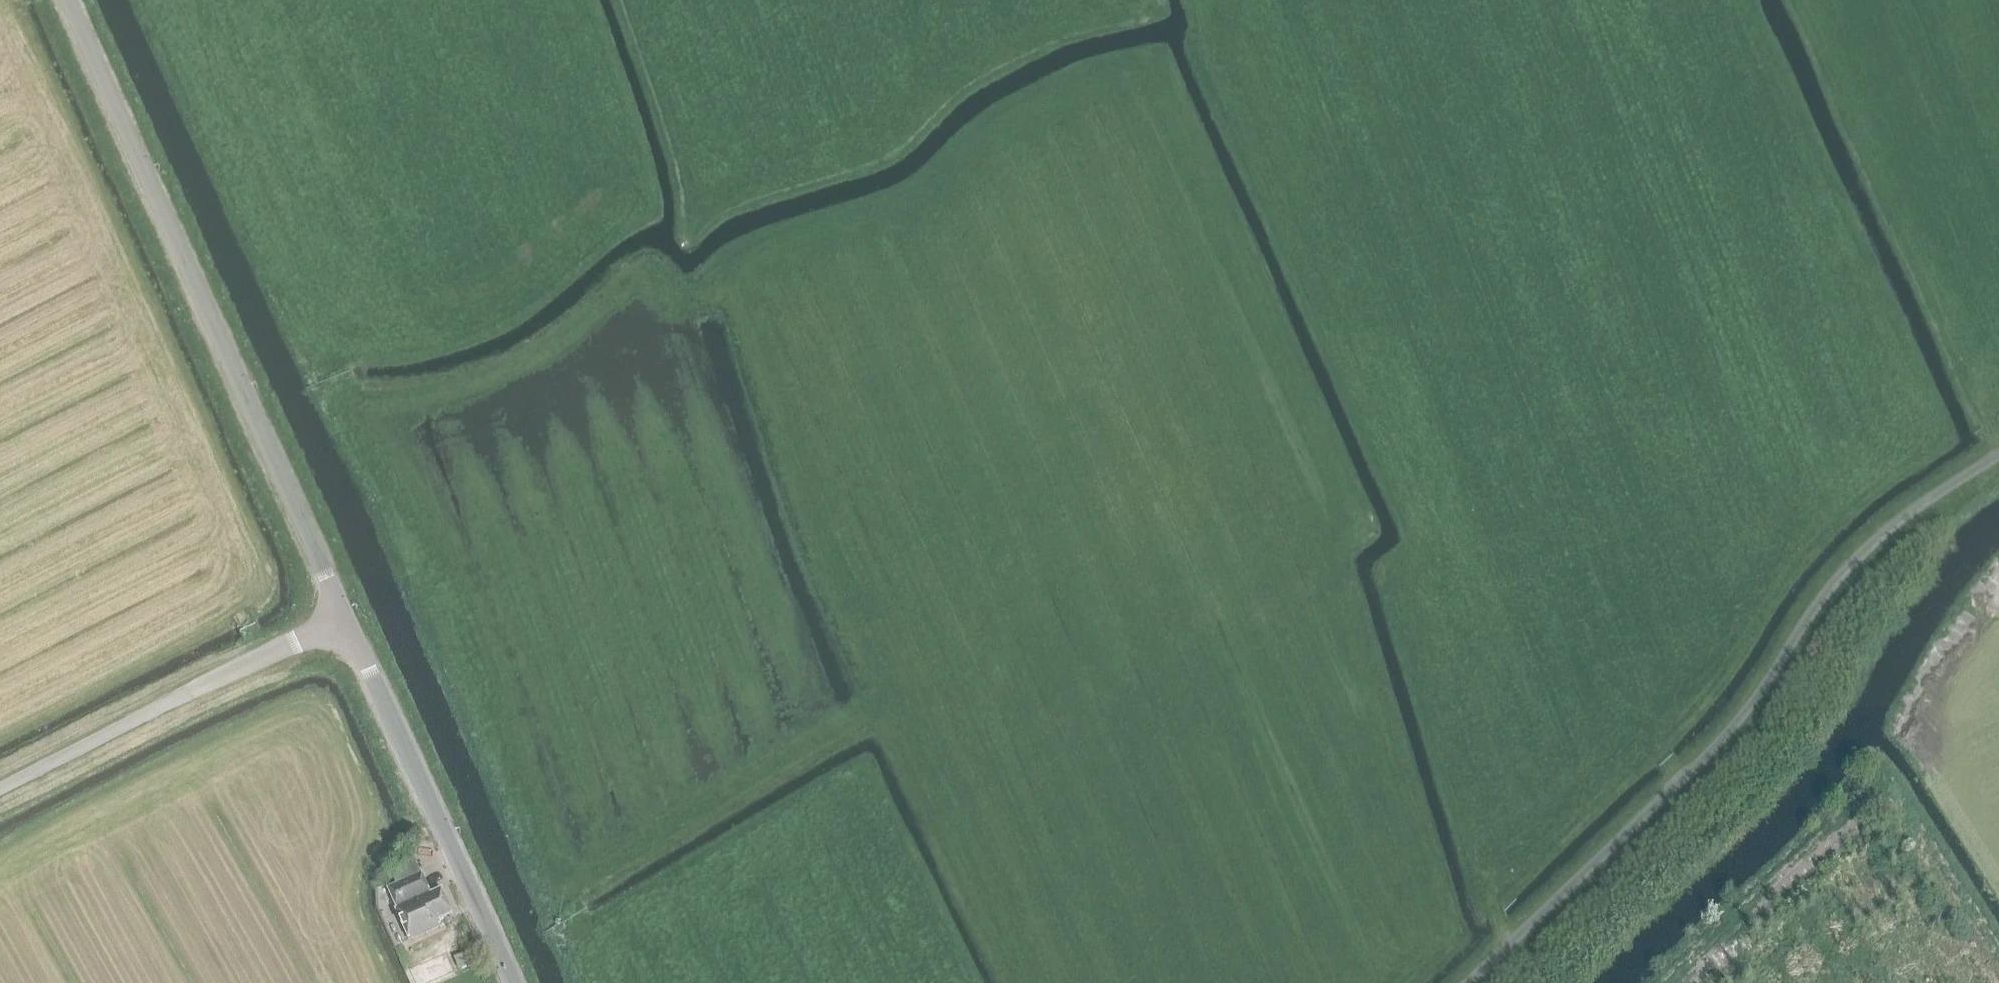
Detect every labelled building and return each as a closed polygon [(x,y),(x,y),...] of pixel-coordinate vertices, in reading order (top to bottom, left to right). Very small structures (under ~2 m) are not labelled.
[(439,924),(436,917),(450,910),(440,887),(428,892),(420,872),(385,887),(407,937),(439,924)] [(466,952),(454,957),(459,969),(470,964),(466,952)] [(434,981),(428,966),(415,972),(419,982),(429,982),(434,981)]
